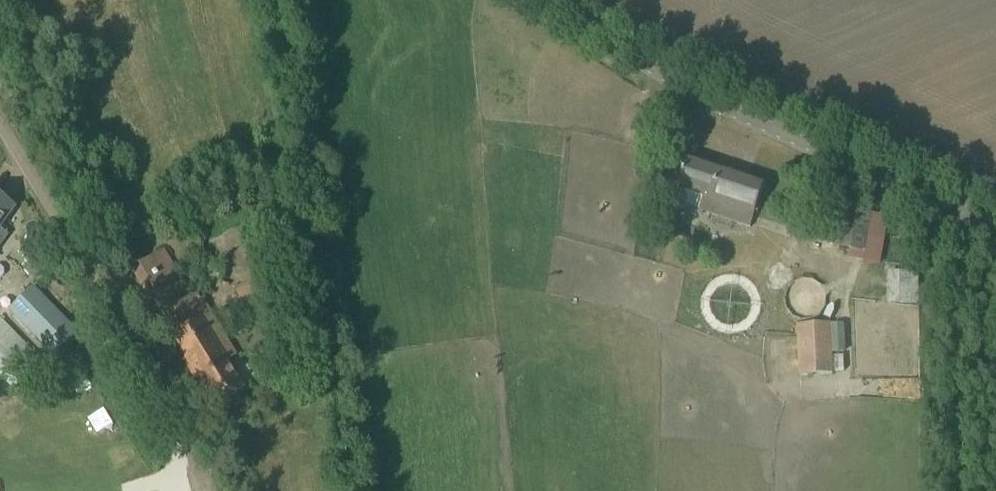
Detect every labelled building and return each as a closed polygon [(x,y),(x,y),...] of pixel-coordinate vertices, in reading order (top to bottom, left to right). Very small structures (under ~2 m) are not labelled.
[(753,216),(764,183),(688,158),(678,188),(706,197),(701,213),(749,229),(753,216)] [(16,207),(0,196),(0,229),(16,207)] [(865,251),(869,215),(823,209),(822,221),(842,224),(839,248),(865,251)] [(8,235),(0,229),(0,246),(8,235)] [(39,251),(23,266),(38,282),(54,268),(39,251)] [(163,251),(150,260),(132,270),(161,318),(192,299),(163,251)] [(916,302),(915,277),(915,272),(899,272),(900,303),(916,302)] [(55,356),(78,333),(33,287),(9,310),(55,356)] [(229,361),(202,316),(172,335),(216,408),(244,390),(227,362),(229,361)] [(13,333),(0,319),(0,374),(15,390),(43,364),(13,333)] [(799,324),(800,376),(831,374),(829,323),(799,324)] [(843,359),(834,359),(834,374),(843,374),(843,359)] [(88,413),(95,433),(115,426),(108,406),(88,413)]
